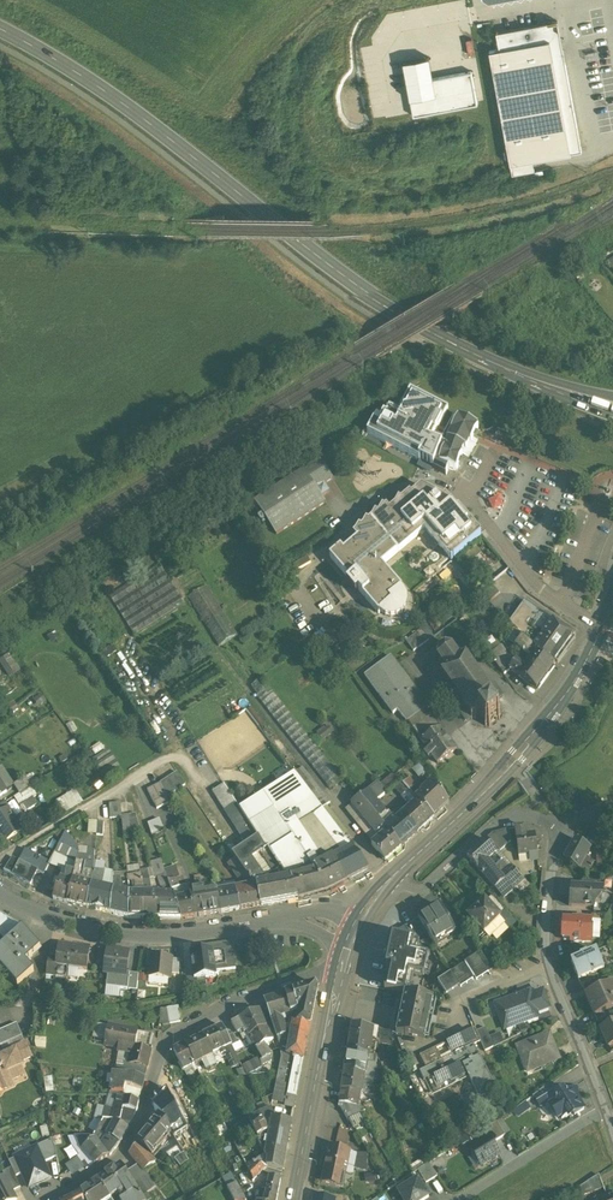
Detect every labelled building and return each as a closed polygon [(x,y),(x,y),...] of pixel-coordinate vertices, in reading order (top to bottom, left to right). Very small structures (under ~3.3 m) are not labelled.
[(496,32),(499,48),(489,50),(512,171),(534,167),(532,157),(581,148),(558,20),(496,32)] [(403,62),(414,116),(479,103),(472,70),(433,78),(429,57),(403,62)] [(601,281),(589,288),(593,295),(605,288),(601,281)] [(449,412),(410,393),(400,415),(389,410),(387,415),(384,414),(379,424),(374,422),(367,435),(433,468),(436,464),(438,465),(445,452),(449,443),(448,443),(452,434),(451,434),(458,419),(448,414),(449,412)] [(452,434),(448,443),(449,443),(445,452),(438,465),(436,464),(433,468),(433,470),(447,477),(449,470),(455,473),(455,471),(457,472),(462,458),(461,457),(463,451),(466,452),(470,444),(471,445),(478,431),(477,430),(478,428),(460,419),(459,420),(458,419),(451,434),(452,434)] [(319,460),(254,502),(276,536),(325,505),(321,499),(324,497),(326,489),(324,486),(333,480),(319,460)] [(425,495),(419,492),(411,498),(410,496),(401,504),(399,502),(396,508),(389,514),(386,510),(385,511),(383,510),(380,516),(378,517),(376,516),(373,522),(371,523),(397,554),(425,531),(451,562),(481,537),(458,510),(456,512),(445,499),(440,504),(436,500),(435,500),(430,498),(431,496),(425,493),(425,495)] [(383,567),(397,554),(371,523),(355,537),(358,540),(343,552),(341,549),(330,558),(350,582),(347,584),(356,595),(358,593),(378,616),(381,614),(386,617),(391,618),(397,618),(402,615),(405,610),(407,605),(406,599),(403,595),(405,593),(383,567)] [(160,566),(110,597),(135,637),(184,605),(160,566)] [(499,593),(490,583),(480,592),(489,602),(499,593)] [(189,597),(219,646),(238,635),(207,585),(189,597)] [(552,620),(524,600),(508,623),(521,635),(524,639),(530,631),(540,638),(552,620)] [(540,638),(533,647),(537,650),(535,653),(553,666),(574,636),(552,620),(540,638)] [(421,629),(429,640),(434,636),(426,626),(421,629)] [(421,629),(416,633),(416,634),(423,644),(429,640),(421,629)] [(423,644),(416,634),(406,641),(413,651),(423,644)] [(524,639),(521,635),(514,646),(530,658),(534,653),(535,653),(537,650),(533,647),(524,639)] [(488,688),(482,679),(483,678),(482,677),(480,678),(474,669),(476,668),(475,667),(473,668),(467,659),(468,658),(467,656),(466,657),(465,657),(464,656),(462,657),(464,658),(461,661),(456,654),(458,653),(457,651),(455,653),(452,649),(453,647),(452,646),(451,648),(445,647),(445,645),(443,645),(443,647),(439,651),(437,649),(436,651),(438,652),(437,658),(435,658),(436,660),(438,660),(440,662),(436,665),(434,663),(426,668),(428,671),(427,672),(435,683),(434,683),(436,686),(437,686),(442,693),(448,688),(463,709),(459,712),(466,722),(472,718),(473,718),(474,719),(476,718),(475,716),(477,715),(478,716),(480,715),(485,723),(483,724),(485,726),(487,724),(487,725),(487,724),(488,726),(490,725),(489,723),(490,723),(497,719),(496,718),(497,718),(498,719),(500,718),(498,716),(499,716),(498,716),(500,714),(499,713),(497,714),(496,712),(497,711),(498,709),(496,707),(494,707),(493,708),(492,706),(493,705),(492,704),(495,702),(496,703),(497,702),(496,701),(497,700),(496,700),(503,695),(495,685),(491,688),(490,687),(488,688)] [(512,665),(499,647),(489,655),(503,675),(509,670),(512,665)] [(512,665),(509,670),(517,676),(536,690),(553,666),(535,653),(534,653),(530,658),(524,667),(515,661),(512,665)] [(0,659),(0,666),(7,678),(20,671),(10,654),(0,659)] [(428,707),(391,657),(365,676),(393,713),(398,709),(407,722),(426,709),(428,707)] [(251,687),(332,790),(344,780),(264,677),(251,687)] [(426,709),(407,722),(424,746),(421,748),(424,752),(427,749),(431,755),(437,763),(456,750),(426,709)] [(330,802),(303,768),(295,772),(313,796),(322,808),(327,805),(330,802)] [(177,772),(160,783),(167,796),(185,785),(177,772)] [(280,782),(297,807),(304,803),(313,796),(295,772),(280,782)] [(387,786),(398,779),(394,773),(383,780),(387,786)] [(31,774),(14,785),(19,793),(36,782),(31,774)] [(414,786),(409,779),(403,784),(409,791),(414,786)] [(433,781),(421,792),(422,793),(416,799),(419,802),(419,803),(432,816),(448,802),(433,781)] [(295,809),(297,807),(280,782),(263,793),(274,808),(281,819),(289,813),(295,809)] [(378,782),(368,790),(376,801),(387,793),(378,782)] [(160,783),(147,790),(157,809),(170,802),(160,783)] [(239,808),(224,784),(212,792),(236,829),(248,821),(239,808)] [(75,789),(57,797),(64,812),(82,803),(75,789)] [(376,801),(368,790),(359,797),(366,806),(377,820),(378,821),(386,814),(376,801)] [(263,793),(239,808),(248,821),(249,823),(274,808),(263,793)] [(416,799),(412,794),(407,799),(415,807),(419,803),(419,802),(416,799)] [(322,808),(313,796),(304,803),(313,814),(328,834),(337,828),(322,808)] [(33,797),(20,805),(25,812),(37,804),(33,797)] [(359,797),(353,802),(359,809),(360,811),(366,806),(359,797)] [(120,803),(109,804),(110,818),(122,818),(120,803)] [(313,814),(304,803),(297,807),(306,819),(313,814)] [(415,807),(404,816),(418,833),(434,818),(432,816),(419,803),(415,807)] [(0,806),(0,830),(7,841),(22,832),(4,804),(0,806)] [(355,843),(327,805),(322,808),(337,828),(351,846),(352,847),(355,843)] [(377,820),(366,806),(360,811),(358,813),(369,826),(377,820)] [(281,819),(274,808),(249,823),(258,837),(266,849),(268,848),(267,847),(289,831),(281,819)] [(304,820),(295,809),(289,813),(298,824),(304,820)] [(289,813),(281,819),(289,831),(292,835),(301,829),(298,824),(289,813)] [(402,815),(395,820),(393,818),(391,820),(386,814),(378,821),(384,828),(385,830),(386,831),(401,848),(418,833),(404,816),(402,815)] [(87,820),(87,833),(103,834),(103,821),(87,820)] [(378,821),(377,820),(369,826),(373,832),(378,832),(381,831),(384,828),(378,821)] [(248,821),(236,829),(247,845),(258,837),(249,823),(248,821)] [(337,828),(328,834),(341,852),(351,846),(337,828)] [(318,853),(301,829),(292,835),(308,860),(314,856),(318,853)] [(507,829),(493,833),(492,834),(487,838),(500,852),(510,842),(507,829)] [(292,835),(289,831),(267,847),(268,848),(287,878),(288,877),(315,869),(313,867),(308,860),(292,835)] [(401,848),(386,831),(383,834),(371,845),(385,861),(401,848)] [(78,854),(65,832),(55,853),(77,863),(78,854)] [(525,835),(516,836),(518,856),(529,855),(529,861),(538,860),(535,835),(525,835)] [(247,845),(233,855),(235,858),(243,870),(254,886),(258,885),(268,883),(252,860),(257,856),(268,848),(266,849),(258,837),(247,845)] [(597,844),(587,838),(583,844),(590,848),(594,850),(597,844)] [(575,839),(563,859),(577,869),(585,856),(590,848),(583,844),(575,839)] [(484,840),(466,856),(503,898),(512,890),(511,889),(523,879),(513,867),(502,877),(488,861),(496,853),(484,840)] [(341,852),(330,858),(343,882),(368,869),(352,847),(351,846),(341,852)] [(268,848),(257,856),(262,863),(263,862),(271,874),(268,876),(271,882),(287,878),(268,848)] [(43,859),(25,850),(20,862),(13,876),(30,884),(37,872),(43,859)] [(598,866),(609,866),(609,850),(598,850),(598,866)] [(77,863),(55,853),(50,863),(48,865),(62,870),(68,872),(75,874),(76,869),(77,863)] [(319,864),(314,856),(308,860),(313,867),(319,864)] [(585,856),(577,869),(585,874),(588,869),(593,860),(585,856)] [(12,858),(4,871),(13,876),(20,862),(12,858)] [(243,870),(235,858),(229,863),(237,875),(243,870)] [(319,864),(313,867),(315,869),(327,891),(343,882),(330,858),(319,864)] [(43,859),(37,872),(43,875),(48,865),(50,863),(43,859)] [(163,867),(152,871),(154,879),(158,877),(166,875),(165,872),(163,867)] [(176,868),(165,872),(166,875),(169,883),(180,879),(176,868)] [(84,871),(76,869),(75,874),(73,881),(82,883),(84,871)] [(315,869),(288,877),(298,898),(320,892),(327,891),(315,869)] [(254,886),(243,870),(237,875),(245,887),(247,887),(254,886)] [(75,874),(68,872),(66,881),(73,883),(73,881),(75,874)] [(103,873),(93,872),(93,881),(102,881),(103,873)] [(147,872),(140,873),(141,875),(142,880),(149,879),(147,872)] [(166,875),(158,877),(163,888),(170,887),(169,883),(166,875)] [(268,883),(258,885),(261,905),(298,898),(288,877),(287,878),(271,882),(268,883)] [(180,879),(169,883),(170,887),(172,892),(181,889),(185,887),(182,878),(180,879)] [(66,881),(60,879),(53,899),(67,904),(73,883),(66,881)] [(149,879),(142,880),(144,892),(152,892),(149,879)] [(142,880),(134,881),(136,892),(144,892),(142,880)] [(603,882),(581,880),(581,888),(602,890),(603,882)] [(82,883),(73,881),(73,883),(67,904),(87,909),(93,885),(82,883)] [(99,887),(93,885),(87,909),(110,914),(114,890),(103,888),(101,886),(99,887)] [(248,890),(237,892),(236,889),(217,892),(221,913),(261,905),(258,885),(254,886),(247,887),(248,890)] [(214,886),(189,890),(190,898),(196,918),(221,913),(217,892),(214,886)] [(581,888),(580,888),(580,890),(572,889),(572,893),(570,893),(569,904),(594,907),(595,902),(601,902),(602,890),(581,888)] [(181,889),(172,892),(173,896),(174,899),(180,897),(184,895),(181,889)] [(121,892),(114,890),(110,914),(129,919),(130,895),(130,894),(121,892)] [(136,892),(135,892),(135,895),(130,895),(129,919),(144,919),(144,892),(136,892)] [(152,892),(144,892),(144,919),(157,919),(158,895),(153,895),(153,892),(152,892)] [(173,896),(158,895),(157,919),(181,920),(174,899),(173,896)] [(190,898),(181,899),(180,897),(174,899),(181,920),(196,918),(190,898)] [(504,913),(491,898),(487,901),(487,904),(499,917),(504,923),(509,928),(514,923),(505,913),(504,913)] [(481,905),(468,917),(483,933),(486,930),(499,917),(487,904),(487,901),(481,901),(481,905)] [(439,905),(418,918),(426,932),(433,943),(454,931),(439,905)] [(0,914),(0,936),(7,943),(23,929),(20,927),(0,914)] [(499,917),(486,930),(491,935),(504,923),(499,917)] [(591,921),(574,919),(574,921),(564,920),(563,937),(572,938),(572,940),(585,941),(585,939),(591,939),(592,929),(590,929),(591,921)] [(419,920),(407,927),(415,939),(426,932),(419,920)] [(406,925),(391,934),(415,939),(407,927),(406,925)] [(0,950),(0,967),(1,968),(3,966),(20,985),(34,972),(26,963),(41,949),(23,929),(7,943),(0,950)] [(413,951),(415,939),(391,934),(387,954),(389,954),(386,966),(389,966),(385,988),(402,992),(406,993),(410,971),(413,972),(425,974),(429,955),(413,951)] [(90,948),(62,944),(60,959),(58,978),(69,979),(70,969),(87,971),(90,948)] [(232,944),(192,949),(192,955),(191,955),(194,978),(194,980),(205,978),(216,977),(215,971),(235,969),(232,944)] [(564,947),(559,949),(561,958),(567,957),(564,947)] [(128,953),(108,951),(105,975),(111,975),(120,976),(125,977),(128,953)] [(597,952),(575,962),(577,966),(574,968),(580,979),(596,972),(604,968),(597,952)] [(489,973),(477,954),(465,962),(477,981),(489,973)] [(172,959),(151,957),(149,978),(158,979),(158,976),(163,977),(165,979),(168,979),(170,977),(171,973),(172,959)] [(60,959),(49,958),(47,976),(58,978),(60,959)] [(180,960),(172,959),(171,973),(178,974),(180,960)] [(461,988),(473,980),(463,965),(451,973),(460,986),(461,988)] [(596,972),(580,979),(583,987),(599,980),(596,972)] [(451,973),(438,981),(447,995),(460,986),(451,973)] [(120,976),(111,975),(110,979),(108,1002),(117,1002),(120,976)] [(194,978),(184,979),(184,995),(207,986),(205,978),(194,980),(194,978)] [(599,980),(583,987),(586,993),(602,986),(599,980)] [(586,993),(595,1016),(609,1010),(612,1008),(612,984),(612,982),(602,986),(586,993)] [(314,983),(293,990),(297,1009),(297,1022),(311,1024),(318,987),(314,983)] [(293,990),(264,1000),(271,1018),(281,1015),(294,1011),(297,1009),(293,990)] [(543,991),(530,996),(536,1013),(549,1008),(543,991)] [(402,992),(396,1022),(399,1022),(406,993),(402,992)] [(434,999),(406,993),(399,1022),(396,1022),(393,1033),(426,1039),(434,999)] [(529,993),(495,1005),(505,1031),(538,1018),(536,1013),(530,996),(529,993)] [(176,1009),(168,1010),(170,1023),(177,1022),(176,1009)] [(260,1009),(232,1022),(238,1033),(240,1032),(241,1035),(244,1033),(244,1034),(247,1032),(249,1035),(266,1025),(260,1009)] [(609,1010),(595,1016),(598,1022),(611,1016),(609,1010)] [(286,1034),(281,1015),(271,1018),(279,1041),(283,1040),(282,1035),(286,1034)] [(311,1024),(297,1022),(293,1021),(290,1039),(287,1050),(286,1054),(296,1057),(304,1058),(311,1024)] [(0,1032),(0,1046),(22,1036),(17,1024),(0,1032)] [(370,1027),(352,1024),(348,1051),(368,1054),(371,1037),(368,1037),(370,1027)] [(601,1029),(609,1047),(612,1045),(612,1024),(601,1029)] [(266,1025),(249,1035),(250,1037),(247,1039),(250,1044),(253,1042),(257,1048),(264,1043),(273,1038),(266,1025)] [(223,1026),(215,1029),(224,1046),(231,1044),(223,1026)] [(137,1032),(110,1027),(107,1046),(119,1048),(118,1052),(124,1053),(126,1046),(133,1047),(137,1048),(138,1044),(135,1043),(137,1032)] [(390,1031),(370,1027),(368,1037),(371,1037),(392,1041),(393,1036),(390,1031)] [(224,1046),(215,1029),(203,1036),(212,1053),(219,1049),(223,1047),(224,1046)] [(486,1029),(477,1032),(481,1043),(485,1053),(493,1048),(486,1029)] [(476,1030),(470,1032),(476,1045),(481,1043),(477,1032),(476,1030)] [(153,1035),(137,1032),(135,1043),(138,1044),(151,1047),(153,1035)] [(470,1032),(451,1042),(457,1054),(473,1045),(474,1046),(476,1045),(470,1032)] [(549,1035),(517,1048),(522,1059),(525,1058),(531,1072),(559,1060),(549,1035)] [(203,1036),(185,1044),(194,1064),(195,1064),(202,1060),(213,1055),(212,1053),(203,1036)] [(283,1040),(279,1041),(281,1052),(287,1050),(290,1039),(283,1040)] [(264,1043),(257,1048),(262,1057),(263,1058),(269,1054),(271,1053),(264,1043)] [(0,1055),(0,1085),(2,1085),(4,1089),(13,1085),(11,1081),(24,1075),(20,1066),(22,1065),(21,1062),(31,1058),(25,1044),(0,1055)] [(224,1046),(223,1047),(225,1050),(225,1051),(232,1067),(241,1063),(231,1044),(224,1046)] [(184,1045),(174,1050),(182,1067),(183,1070),(194,1064),(190,1055),(189,1055),(184,1045)] [(439,1063),(426,1069),(437,1090),(467,1075),(480,1100),(496,1091),(474,1046),(473,1045),(457,1054),(439,1063)] [(133,1047),(126,1046),(124,1053),(132,1054),(133,1047)] [(137,1048),(133,1047),(132,1054),(130,1064),(148,1068),(152,1051),(137,1048)] [(368,1054),(348,1051),(345,1069),(357,1071),(357,1073),(365,1074),(368,1054)] [(433,1051),(420,1057),(426,1069),(439,1063),(433,1051)] [(269,1054),(263,1058),(262,1057),(260,1059),(262,1065),(272,1059),(269,1054)] [(377,1057),(376,1055),(368,1054),(365,1074),(370,1075),(372,1079),(375,1080),(377,1057)] [(213,1055),(202,1060),(206,1069),(218,1064),(213,1055)] [(247,1074),(262,1065),(257,1056),(241,1065),(247,1074)] [(304,1058),(296,1057),(292,1075),(300,1076),(304,1058)] [(130,1064),(125,1063),(124,1068),(117,1066),(115,1073),(118,1074),(128,1075),(145,1077),(148,1068),(130,1064)] [(357,1071),(345,1069),(341,1090),(361,1092),(362,1093),(365,1074),(357,1073),(357,1071)] [(128,1075),(118,1074),(116,1092),(124,1094),(126,1087),(125,1087),(128,1075)] [(370,1075),(365,1074),(362,1093),(379,1095),(372,1079),(370,1075)] [(145,1079),(128,1075),(125,1087),(126,1087),(142,1090),(145,1079)] [(551,1084),(534,1096),(541,1107),(550,1101),(558,1096),(551,1084)] [(558,1096),(550,1101),(553,1105),(551,1106),(557,1117),(559,1116),(562,1120),(573,1113),(574,1116),(584,1110),(571,1089),(566,1091),(566,1090),(565,1091),(565,1092),(561,1094),(561,1093),(560,1094),(561,1095),(558,1096)] [(361,1092),(341,1090),(339,1107),(340,1107),(345,1107),(346,1105),(359,1107),(361,1092)] [(158,1114),(169,1127),(171,1129),(174,1127),(176,1130),(180,1128),(184,1124),(169,1094),(153,1107),(158,1114)] [(296,1096),(289,1095),(287,1106),(294,1108),(296,1096)] [(112,1117),(111,1120),(120,1121),(122,1113),(124,1108),(126,1098),(117,1097),(114,1108),(112,1117)] [(139,1101),(126,1098),(124,1108),(136,1111),(139,1101)] [(527,1104),(515,1112),(519,1118),(531,1110),(527,1104)] [(114,1108),(107,1107),(105,1116),(112,1117),(114,1108)] [(345,1107),(340,1107),(345,1116),(348,1115),(350,1114),(345,1107)] [(275,1120),(272,1110),(267,1113),(271,1122),(272,1124),(272,1120),(275,1120)] [(267,1113),(258,1116),(262,1126),(271,1122),(267,1113)] [(169,1127),(158,1114),(143,1132),(145,1133),(160,1146),(171,1134),(170,1132),(172,1130),(169,1127)] [(262,1126),(258,1116),(249,1120),(253,1129),(258,1139),(266,1136),(262,1126)] [(106,1120),(97,1119),(95,1126),(104,1129),(106,1120)] [(502,1119),(496,1122),(505,1136),(510,1133),(502,1119)] [(275,1120),(272,1120),(272,1124),(271,1132),(289,1135),(291,1123),(275,1120)] [(128,1128),(116,1121),(106,1135),(120,1142),(128,1128)] [(505,1136),(496,1122),(486,1129),(490,1136),(491,1135),(495,1142),(505,1136)] [(219,1138),(228,1133),(224,1124),(214,1129),(219,1138)] [(351,1132),(339,1129),(336,1143),(348,1146),(351,1132)] [(289,1135),(271,1132),(270,1135),(266,1158),(268,1162),(267,1168),(267,1169),(282,1173),(289,1135)] [(160,1146),(145,1133),(138,1142),(152,1156),(160,1146)] [(120,1142),(106,1135),(100,1143),(109,1155),(120,1142)] [(266,1136),(258,1139),(258,1141),(256,1142),(258,1146),(261,1150),(265,1157),(266,1158),(270,1135),(266,1136)] [(490,1136),(470,1148),(482,1166),(499,1155),(494,1147),(495,1142),(491,1135),(490,1136)] [(91,1137),(76,1136),(79,1142),(82,1149),(92,1140),(91,1137)] [(100,1143),(96,1137),(92,1140),(82,1149),(95,1163),(109,1155),(100,1143)] [(37,1148),(44,1163),(56,1157),(53,1140),(36,1147),(36,1148),(37,1148)] [(155,1162),(138,1142),(129,1154),(139,1166),(143,1171),(144,1170),(155,1162)] [(179,1146),(167,1154),(175,1165),(185,1156),(181,1150),(179,1146)] [(351,1151),(330,1146),(325,1168),(339,1171),(346,1173),(346,1172),(354,1174),(355,1170),(354,1170),(354,1156),(350,1155),(351,1151)] [(23,1174),(29,1188),(51,1178),(44,1163),(37,1148),(36,1148),(15,1157),(16,1159),(23,1174)] [(363,1154),(354,1154),(354,1156),(354,1170),(355,1170),(363,1170),(363,1160),(363,1155),(363,1154)] [(66,1167),(73,1176),(86,1169),(79,1158),(66,1167)] [(16,1177),(23,1174),(16,1159),(9,1162),(12,1168),(16,1177)] [(127,1173),(121,1164),(98,1180),(110,1198),(119,1192),(123,1189),(128,1196),(138,1189),(127,1173)] [(429,1165),(418,1171),(426,1184),(437,1178),(429,1165)] [(139,1166),(127,1173),(138,1189),(142,1196),(156,1187),(144,1170),(143,1171),(139,1166)] [(5,1177),(12,1192),(21,1187),(16,1177),(12,1168),(2,1173),(5,1177)] [(339,1171),(325,1168),(322,1182),(336,1186),(339,1171)] [(222,1179),(226,1188),(235,1184),(231,1175),(222,1179)] [(598,1176),(579,1189),(582,1197),(603,1188),(598,1176)] [(0,1179),(0,1199),(17,1199),(12,1192),(5,1177),(0,1179)] [(281,1181),(270,1179),(266,1197),(277,1199),(281,1181)] [(91,1184),(92,1185),(81,1193),(85,1199),(109,1199),(111,1199),(110,1198),(98,1180),(91,1184)] [(404,1199),(427,1199),(429,1198),(418,1181),(399,1193),(404,1199)] [(123,1189),(119,1192),(123,1199),(128,1196),(123,1189)] [(128,1196),(123,1199),(122,1199),(145,1199),(142,1196),(138,1189),(128,1196)] [(239,1191),(230,1196),(232,1199),(241,1195),(239,1191)]
